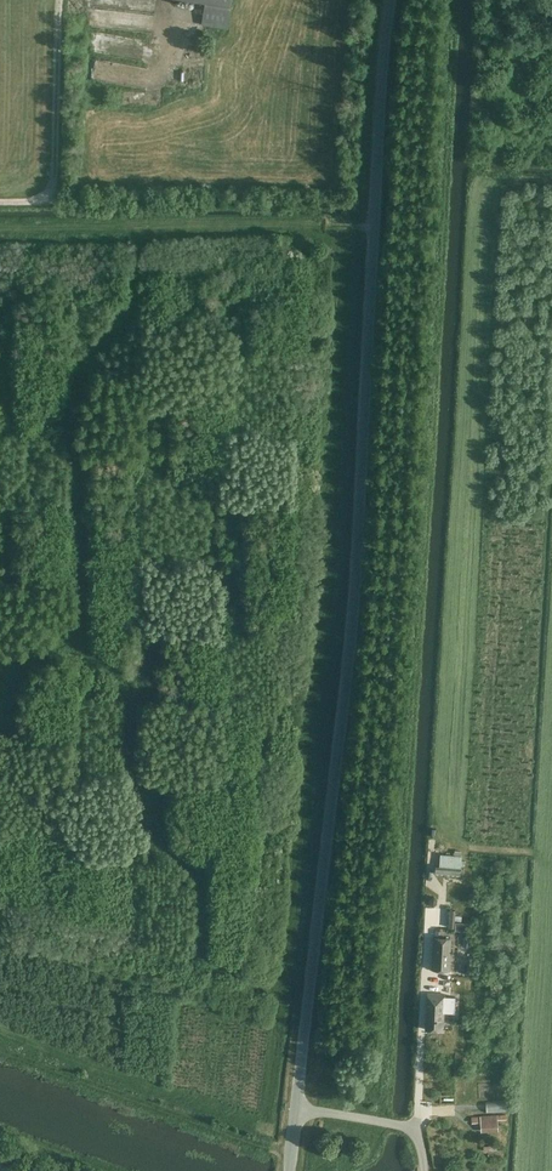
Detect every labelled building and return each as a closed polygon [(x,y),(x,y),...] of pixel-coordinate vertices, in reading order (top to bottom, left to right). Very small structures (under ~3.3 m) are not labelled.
[(227,28),(232,0),(188,0),(204,3),(201,24),(227,28)] [(434,873),(460,875),(461,855),(440,854),(439,866),(435,866),(434,873)] [(453,929),(458,930),(459,926),(454,925),(455,910),(449,909),(448,927),(454,928),(453,929)] [(451,938),(434,937),(432,970),(450,971),(451,938)] [(492,943),(492,951),(500,951),(501,944),(492,943)] [(445,993),(428,993),(426,1029),(443,1030),(445,993)] [(506,1110),(505,1100),(484,1101),(485,1111),(506,1110)] [(481,1122),(481,1132),(498,1131),(498,1120),(507,1119),(507,1115),(497,1115),(480,1115),(480,1117),(468,1118),(468,1122),(481,1122)]
